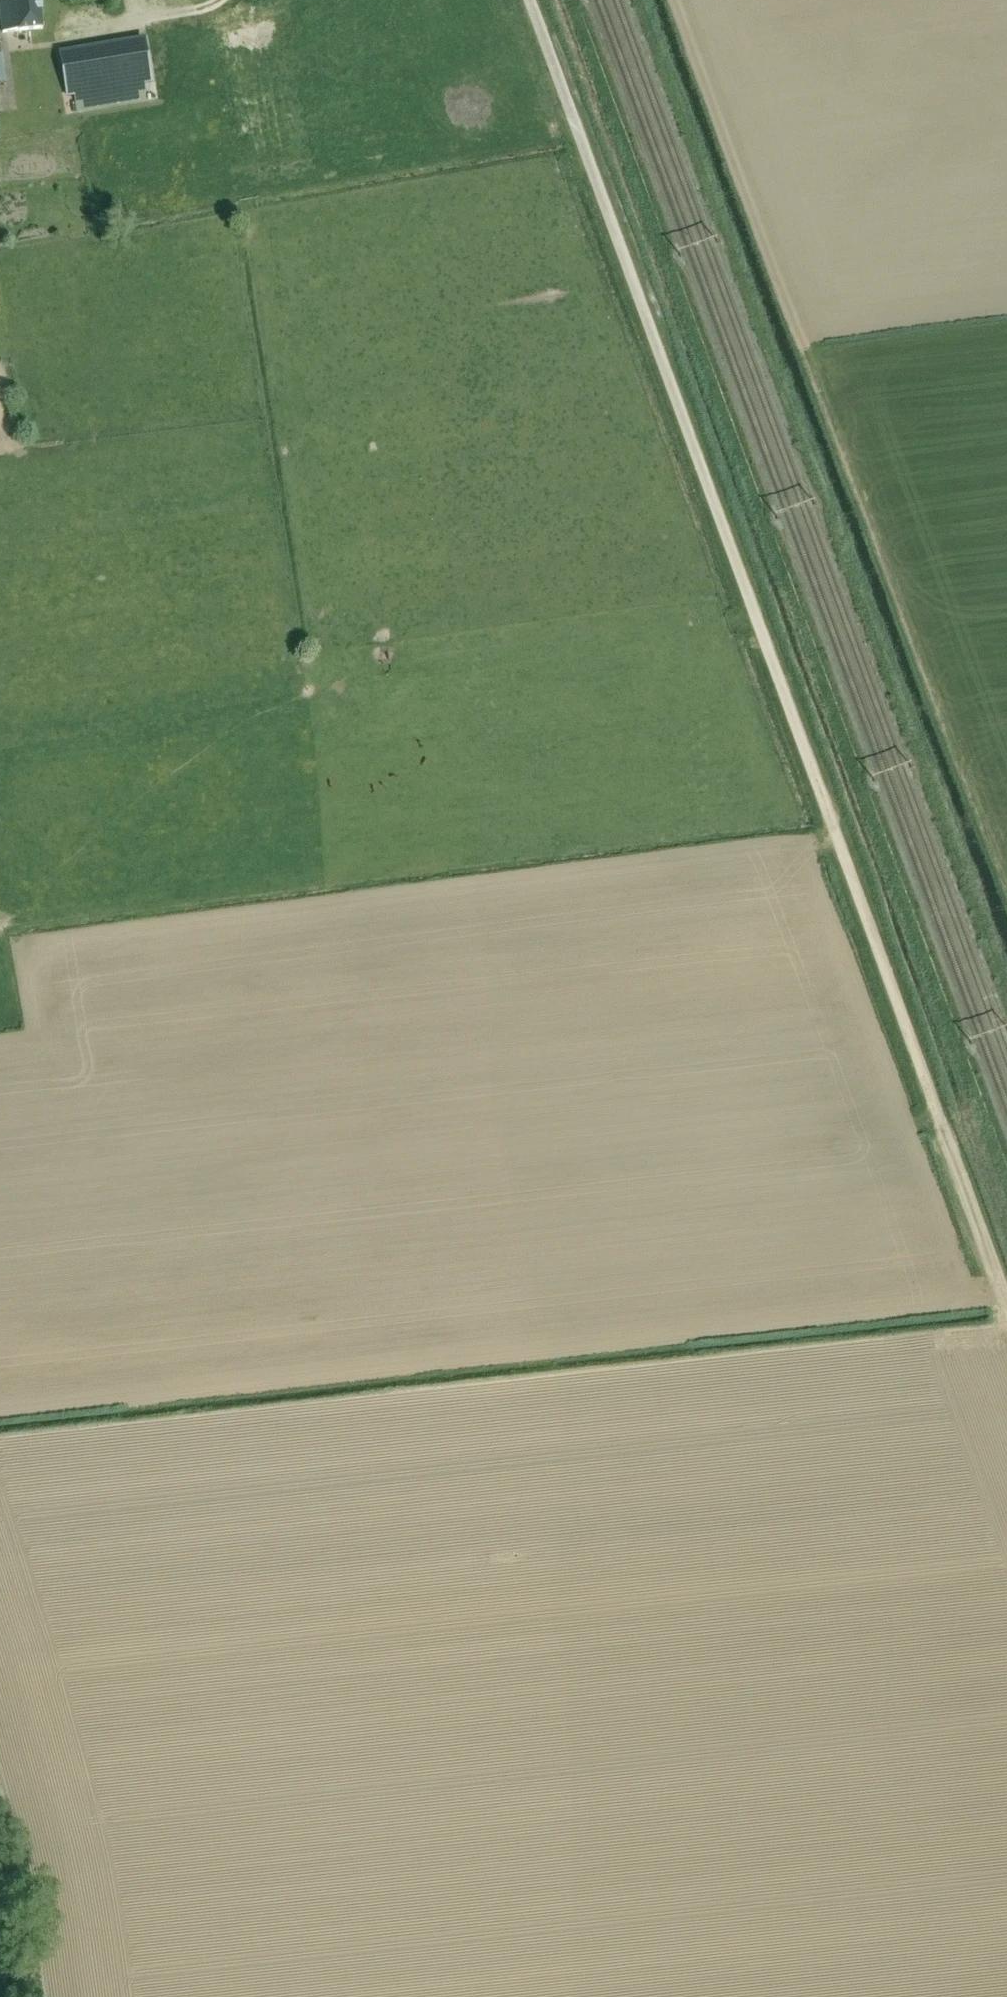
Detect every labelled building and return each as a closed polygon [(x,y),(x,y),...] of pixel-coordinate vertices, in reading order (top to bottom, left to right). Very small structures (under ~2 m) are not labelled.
[(3,33),(43,29),(40,0),(0,0),(0,6),(3,33)] [(143,43),(60,57),(67,97),(150,82),(143,43)]
